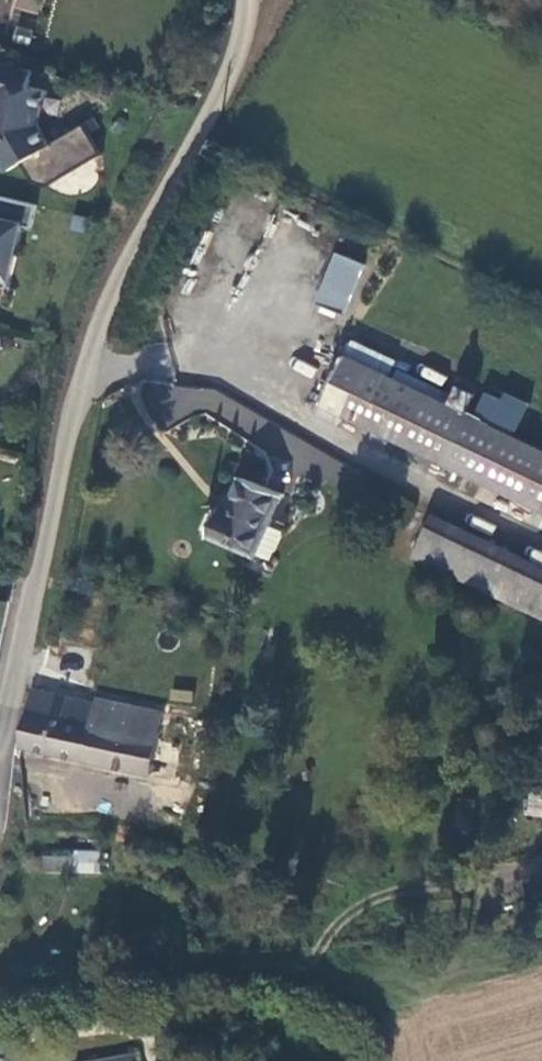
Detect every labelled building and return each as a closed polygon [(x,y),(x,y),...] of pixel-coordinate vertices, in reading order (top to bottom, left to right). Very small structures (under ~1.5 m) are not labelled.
[(13,171),(27,163),(40,184),(53,187),(108,155),(90,125),(45,151),(34,132),(43,97),(26,92),(30,76),(0,64),(0,95),(1,95),(0,98),(0,149),(13,171)] [(8,287),(22,224),(33,226),(38,204),(0,195),(0,285),(8,287)] [(369,262),(342,250),(320,301),(348,313),(369,262)] [(324,403),(541,509),(541,448),(348,354),(324,403)] [(277,497),(236,478),(219,514),(211,511),(200,535),(249,559),(277,497)] [(409,556),(541,617),(541,581),(423,526),(409,556)] [(95,705),(29,692),(18,747),(165,773),(171,741),(157,739),(162,712),(96,699),(95,705)] [(525,786),(523,816),(541,817),(541,788),(525,786)] [(46,866),(17,865),(16,886),(75,887),(75,860),(46,859),(46,866)] [(15,1056),(9,1057),(9,1052),(8,1049),(6,1047),(4,1046),(2,1047),(0,1049),(0,1060),(16,1060),(15,1056)]
